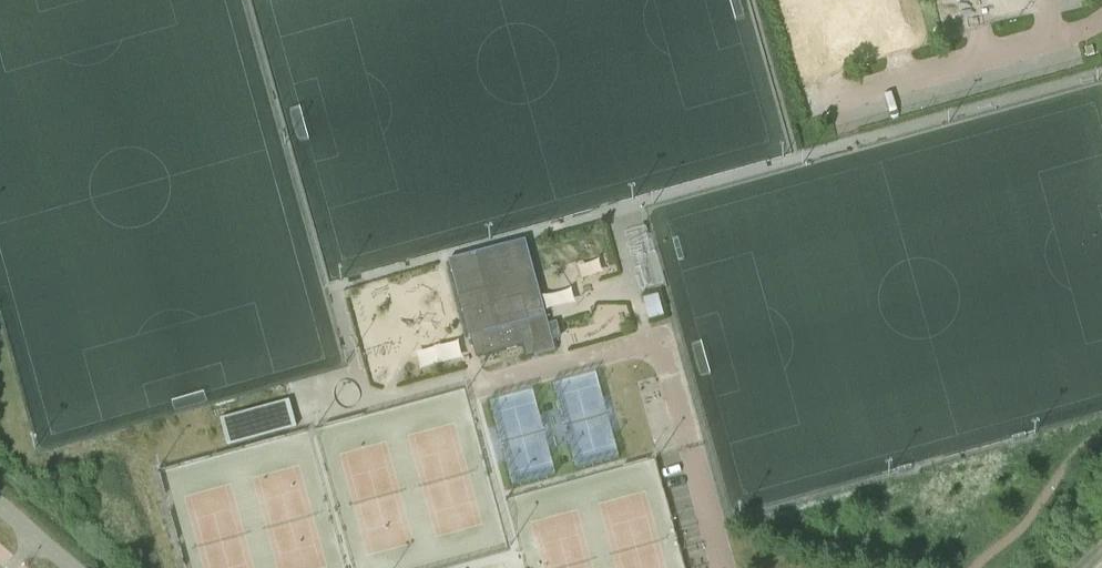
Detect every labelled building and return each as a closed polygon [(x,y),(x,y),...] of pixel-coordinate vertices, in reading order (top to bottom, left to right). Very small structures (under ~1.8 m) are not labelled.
[(525,241),(449,261),(470,338),(472,337),(478,359),(522,347),(525,360),(533,358),(533,357),(555,351),(557,350),(555,341),(553,342),(552,341),(548,325),(525,241)] [(658,296),(643,300),(649,321),(664,317),(658,296)] [(220,421),(227,446),(228,449),(297,430),(289,402),(288,402),(220,421)]
